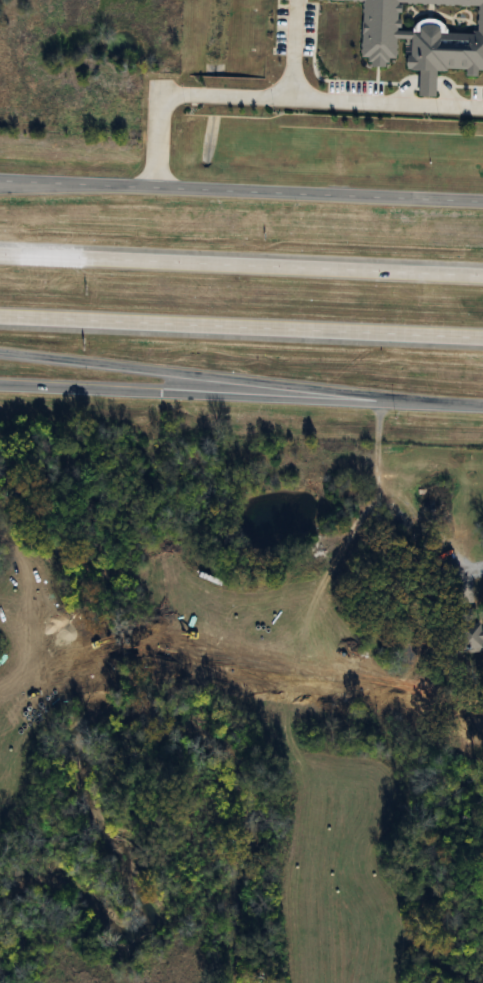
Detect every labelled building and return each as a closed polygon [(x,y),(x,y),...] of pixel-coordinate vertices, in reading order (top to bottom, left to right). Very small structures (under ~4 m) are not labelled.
[(363,1),(360,52),(374,71),(396,55),(396,39),(413,40),(411,95),(434,96),(435,70),(482,72),(482,0),(348,0),(363,1)] [(481,623),(456,623),(456,651),(481,651),(481,623)]
